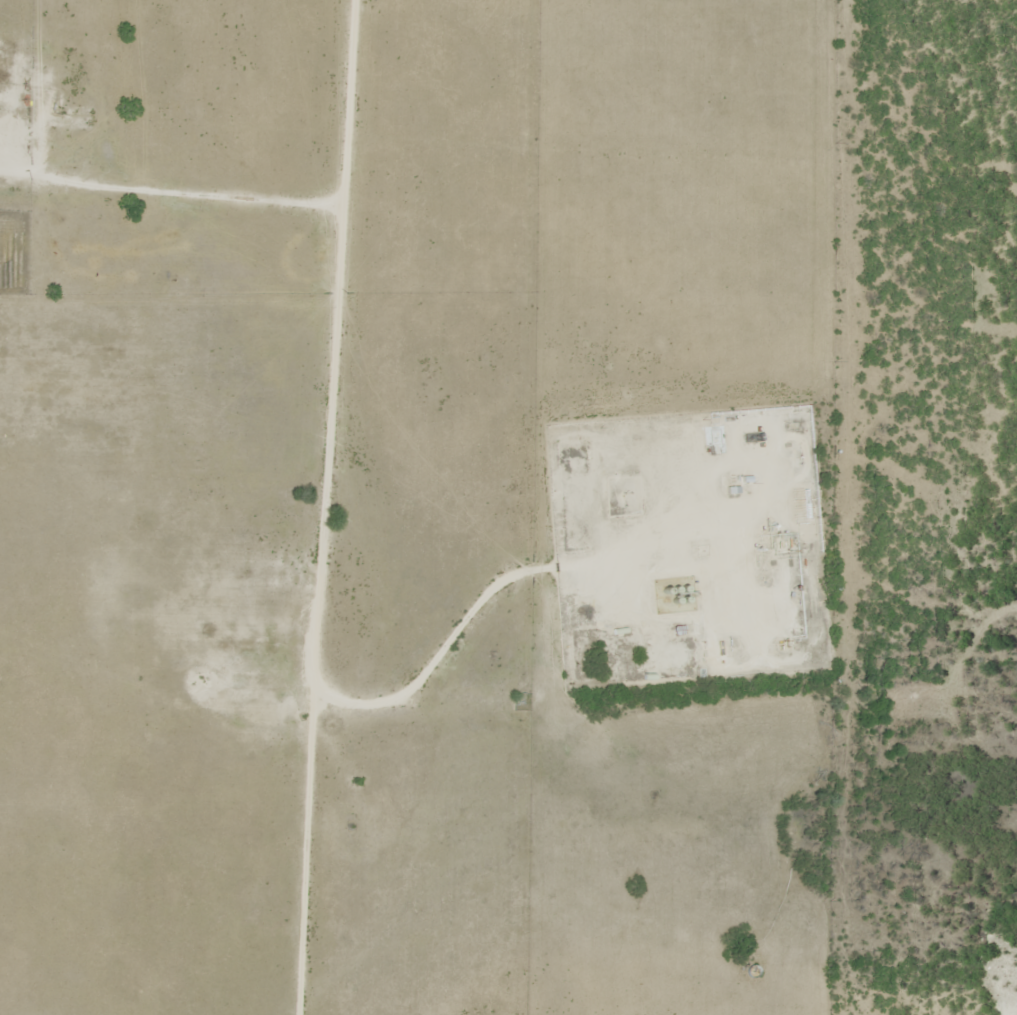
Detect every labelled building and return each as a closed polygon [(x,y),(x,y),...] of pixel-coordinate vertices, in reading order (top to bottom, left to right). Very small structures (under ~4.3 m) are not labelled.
[(726,424),(705,423),(705,445),(725,446),(726,424)]
